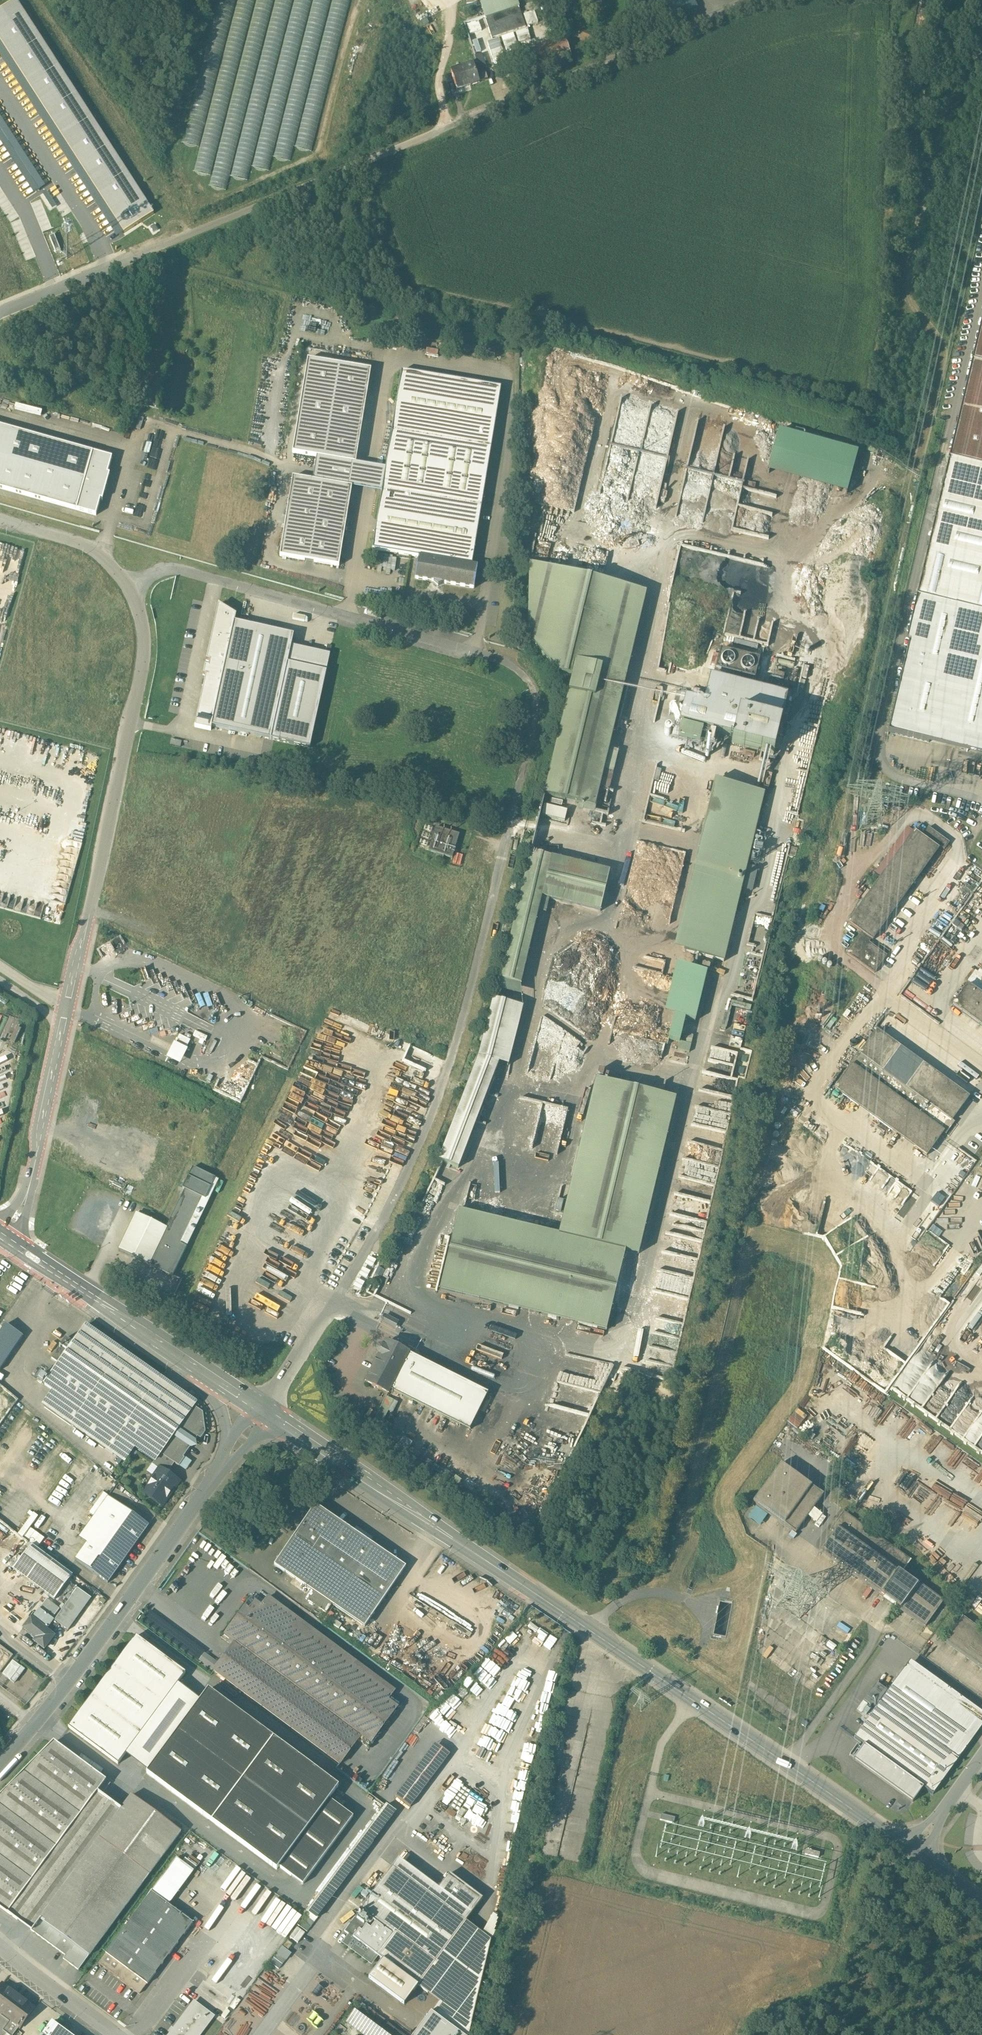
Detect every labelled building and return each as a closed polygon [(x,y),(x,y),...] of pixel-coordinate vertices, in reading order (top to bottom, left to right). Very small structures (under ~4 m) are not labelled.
[(480,1),(485,17),(492,38),(493,38),(525,27),(516,0),(482,0),(480,1)] [(0,13),(0,40),(125,233),(154,214),(16,2),(0,13)] [(492,38),(485,17),(464,24),(477,64),(480,72),(484,70),(501,64),(493,38),(492,38)] [(563,38),(524,54),(529,66),(532,73),(571,57),(563,38)] [(117,238),(125,233),(0,40),(0,58),(117,238)] [(484,70),(480,72),(477,64),(473,65),(479,82),(487,79),(484,70)] [(473,65),(451,72),(456,88),(469,83),(470,86),(479,83),(479,82),(473,65)] [(529,66),(523,68),(526,76),(532,73),(529,66)] [(34,195),(45,188),(0,117),(0,141),(34,195)] [(61,251),(54,235),(49,237),(55,253),(61,251)] [(952,462),(981,468),(981,336),(952,462)] [(370,369),(307,359),(292,452),(355,462),(370,369)] [(499,387),(400,371),(371,551),(418,558),(470,566),(499,387)] [(696,419),(679,518),(735,527),(734,530),(771,537),(779,493),(746,488),(747,480),(716,475),(721,448),(699,444),(703,420),(696,419)] [(0,426),(0,489),(76,509),(91,452),(0,426)] [(667,473),(671,458),(615,446),(617,436),(614,427),(599,494),(605,495),(631,487),(636,488),(638,477),(640,485),(647,483),(652,484),(661,481),(660,485),(662,492),(663,486),(661,485),(662,480),(660,476),(667,473)] [(780,430),(778,449),(784,450),(786,431),(780,430)] [(111,458),(91,452),(76,509),(95,515),(99,498),(102,499),(109,474),(106,473),(111,458)] [(981,757),(981,468),(952,462),(888,735),(981,757)] [(351,487),(292,478),(280,556),(339,565),(351,487)] [(699,547),(682,545),(679,571),(733,576),(734,567),(750,568),(752,556),(755,556),(756,547),(700,542),(699,547)] [(470,566),(418,558),(414,578),(433,581),(437,587),(443,583),(474,588),(477,567),(470,566)] [(573,678),(544,794),(585,803),(636,589),(527,565),(528,638),(558,675),(573,678)] [(212,727),(234,622),(236,615),(218,603),(205,660),(210,661),(208,666),(204,665),(202,675),(205,675),(194,726),(211,730),(212,727)] [(293,634),(234,622),(212,727),(310,746),(325,670),(287,663),(293,634)] [(719,648),(714,670),(755,680),(761,658),(719,648)] [(785,675),(772,671),(771,677),(783,680),(785,675)] [(787,696),(708,677),(702,703),(685,699),(679,724),(702,729),(717,733),(732,736),(731,742),(774,752),(787,696)] [(789,684),(771,680),(769,687),(787,691),(789,684)] [(681,704),(685,693),(680,691),(676,703),(681,704)] [(676,710),(669,708),(667,715),(674,717),(676,710)] [(700,735),(672,728),(670,737),(697,745),(699,740),(700,735)] [(717,733),(702,729),(700,735),(699,740),(706,742),(712,743),(714,744),(717,733)] [(712,743),(706,742),(702,755),(708,757),(712,743)] [(743,752),(735,751),(734,758),(741,759),(743,752)] [(763,791),(713,779),(705,816),(714,818),(755,828),(763,791)] [(566,810),(542,805),(540,815),(564,821),(566,810)] [(755,828),(714,818),(683,951),(723,961),(755,828)] [(927,826),(919,837),(939,851),(942,853),(949,842),(927,826)] [(459,835),(435,827),(428,851),(437,854),(435,860),(442,862),(444,856),(452,858),(459,835)] [(919,837),(912,832),(844,926),(860,938),(871,945),(939,851),(919,837)] [(529,852),(500,979),(522,984),(541,898),(600,911),(610,870),(529,852)] [(871,945),(860,938),(847,956),(875,976),(888,958),(871,945)] [(706,971),(685,965),(673,1014),(685,1017),(694,1019),(706,971)] [(970,987),(953,1011),(981,1031),(981,971),(980,974),(976,971),(967,985),(970,987)] [(478,1058),(438,1159),(457,1168),(498,1064),(508,1063),(523,1005),(491,999),(478,1058)] [(685,1017),(673,1014),(668,1035),(680,1038),(685,1017)] [(973,1099),(879,1032),(861,1058),(956,1124),(973,1099)] [(191,1041),(180,1036),(176,1044),(187,1050),(191,1041)] [(948,1132),(855,1065),(836,1093),(930,1159),(948,1132)] [(559,1233),(458,1210),(440,1290),(607,1331),(624,1250),(640,1253),(676,1097),(595,1078),(559,1233)] [(561,1154),(572,1108),(522,1096),(518,1114),(524,1116),(519,1137),(526,1139),(523,1151),(535,1154),(536,1150),(547,1153),(548,1150),(561,1154)] [(958,1183),(969,1169),(957,1161),(947,1174),(958,1183)] [(181,1188),(184,1189),(167,1227),(149,1264),(173,1276),(218,1179),(191,1166),(181,1188)] [(149,1264),(167,1227),(136,1211),(118,1249),(149,1264)] [(395,1321),(385,1315),(381,1322),(392,1327),(395,1321)] [(23,1336),(6,1324),(0,1333),(0,1369),(23,1336)] [(195,1399),(85,1324),(72,1342),(58,1362),(43,1384),(55,1392),(134,1446),(154,1460),(192,1404),(195,1399)] [(58,1362),(72,1342),(65,1337),(50,1356),(58,1362)] [(407,1352),(385,1341),(365,1382),(387,1393),(389,1389),(407,1352)] [(487,1392),(407,1352),(389,1389),(469,1428),(487,1392)] [(603,1369),(594,1388),(604,1393),(617,1365),(610,1362),(605,1370),(603,1369)] [(134,1446),(55,1392),(45,1405),(124,1461),(134,1446)] [(192,1404),(154,1460),(151,1463),(157,1467),(166,1473),(173,1461),(178,1465),(191,1445),(186,1442),(189,1437),(203,1435),(203,1411),(192,1404)] [(800,1409),(793,1422),(802,1427),(809,1414),(800,1409)] [(823,1494),(780,1463),(752,1502),(795,1533),(807,1516),(813,1508),(823,1494)] [(166,1473),(157,1467),(142,1490),(161,1504),(177,1480),(166,1473)] [(149,1523),(107,1494),(77,1537),(86,1542),(74,1557),(107,1582),(149,1523)] [(405,1566),(315,1505),(274,1565),(363,1626),(405,1566)] [(813,1508),(807,1516),(816,1522),(822,1514),(813,1508)] [(911,1559),(843,1511),(829,1529),(833,1532),(820,1550),(880,1594),(897,1570),(901,1573),(911,1559)] [(47,1537),(34,1527),(42,1516),(37,1512),(22,1533),(41,1546),(47,1537)] [(72,1574),(31,1544),(12,1569),(52,1598),(72,1574)] [(916,1584),(901,1573),(897,1570),(880,1594),(900,1608),(916,1584)] [(72,1594),(77,1587),(70,1582),(65,1589),(72,1594)] [(918,1582),(916,1584),(900,1608),(925,1626),(943,1601),(918,1582)] [(91,1597),(77,1587),(72,1594),(64,1604),(54,1619),(67,1629),(91,1597)] [(72,1594),(65,1589),(57,1599),(64,1604),(72,1594)] [(268,1596),(261,1605),(281,1620),(287,1610),(268,1596)] [(234,1642),(261,1605),(251,1597),(223,1634),(234,1642)] [(281,1620),(261,1605),(234,1642),(361,1735),(369,1741),(397,1705),(281,1620)] [(962,1616),(944,1640),(981,1667),(981,1631),(962,1616)] [(52,1635),(30,1617),(23,1626),(37,1637),(34,1640),(42,1647),(52,1635)] [(184,1672),(134,1634),(67,1725),(117,1763),(125,1752),(176,1683),(184,1672)] [(361,1735),(234,1642),(213,1671),(340,1765),(361,1735)] [(17,1681),(26,1667),(15,1659),(6,1673),(17,1681)] [(879,1701),(958,1758),(981,1724),(981,1715),(908,1662),(887,1690),(879,1701)] [(862,1699),(874,1708),(879,1701),(887,1690),(875,1681),(862,1699)] [(176,1683),(125,1752),(147,1768),(198,1699),(176,1683)] [(274,1737),(207,1688),(198,1699),(147,1768),(145,1772),(211,1821),(274,1737)] [(958,1758),(879,1701),(874,1708),(871,1712),(867,1717),(852,1738),(862,1745),(922,1788),(931,1795),(958,1758)] [(867,1717),(871,1712),(864,1707),(861,1713),(867,1717)] [(274,1737),(211,1821),(276,1868),(278,1864),(329,1797),(338,1784),(274,1737)] [(52,1741),(0,1793),(0,1908),(31,1930),(40,1918),(99,1838),(121,1808),(96,1791),(105,1779),(52,1741)] [(438,1743),(399,1796),(415,1807),(453,1753),(438,1743)] [(922,1788),(862,1745),(853,1757),(913,1801),(922,1788)] [(130,1794),(121,1808),(99,1838),(149,1874),(179,1831),(130,1794)] [(329,1797),(278,1864),(302,1882),(353,1814),(329,1797)] [(383,1829),(372,1821),(305,1911),(317,1919),(383,1829)] [(88,1954),(149,1874),(99,1838),(40,1918),(88,1954)] [(175,1856),(168,1867),(186,1878),(193,1869),(175,1856)] [(431,1895),(392,1864),(343,1929),(349,1934),(343,1941),(369,1960),(376,1953),(383,1959),(368,1976),(403,2002),(482,1896),(449,1872),(431,1895)] [(186,1878),(168,1867),(98,1962),(138,1992),(191,1921),(167,1904),(186,1878)] [(40,1918),(31,1930),(64,1954),(61,1959),(77,1970),(88,1954),(40,1918)] [(293,1943),(286,1939),(281,1947),(286,1951),(293,1943)] [(1,1983),(0,1985),(0,2011),(12,2020),(20,2026),(34,2007),(1,1983)] [(191,2000),(166,2034),(198,2034),(213,2015),(191,2000)] [(441,2003),(416,2034),(467,2034),(470,2024),(441,2003)] [(12,2020),(3,2031),(8,2034),(13,2034),(20,2026),(12,2020)] [(40,2034),(67,2034),(50,2022),(40,2034)]
